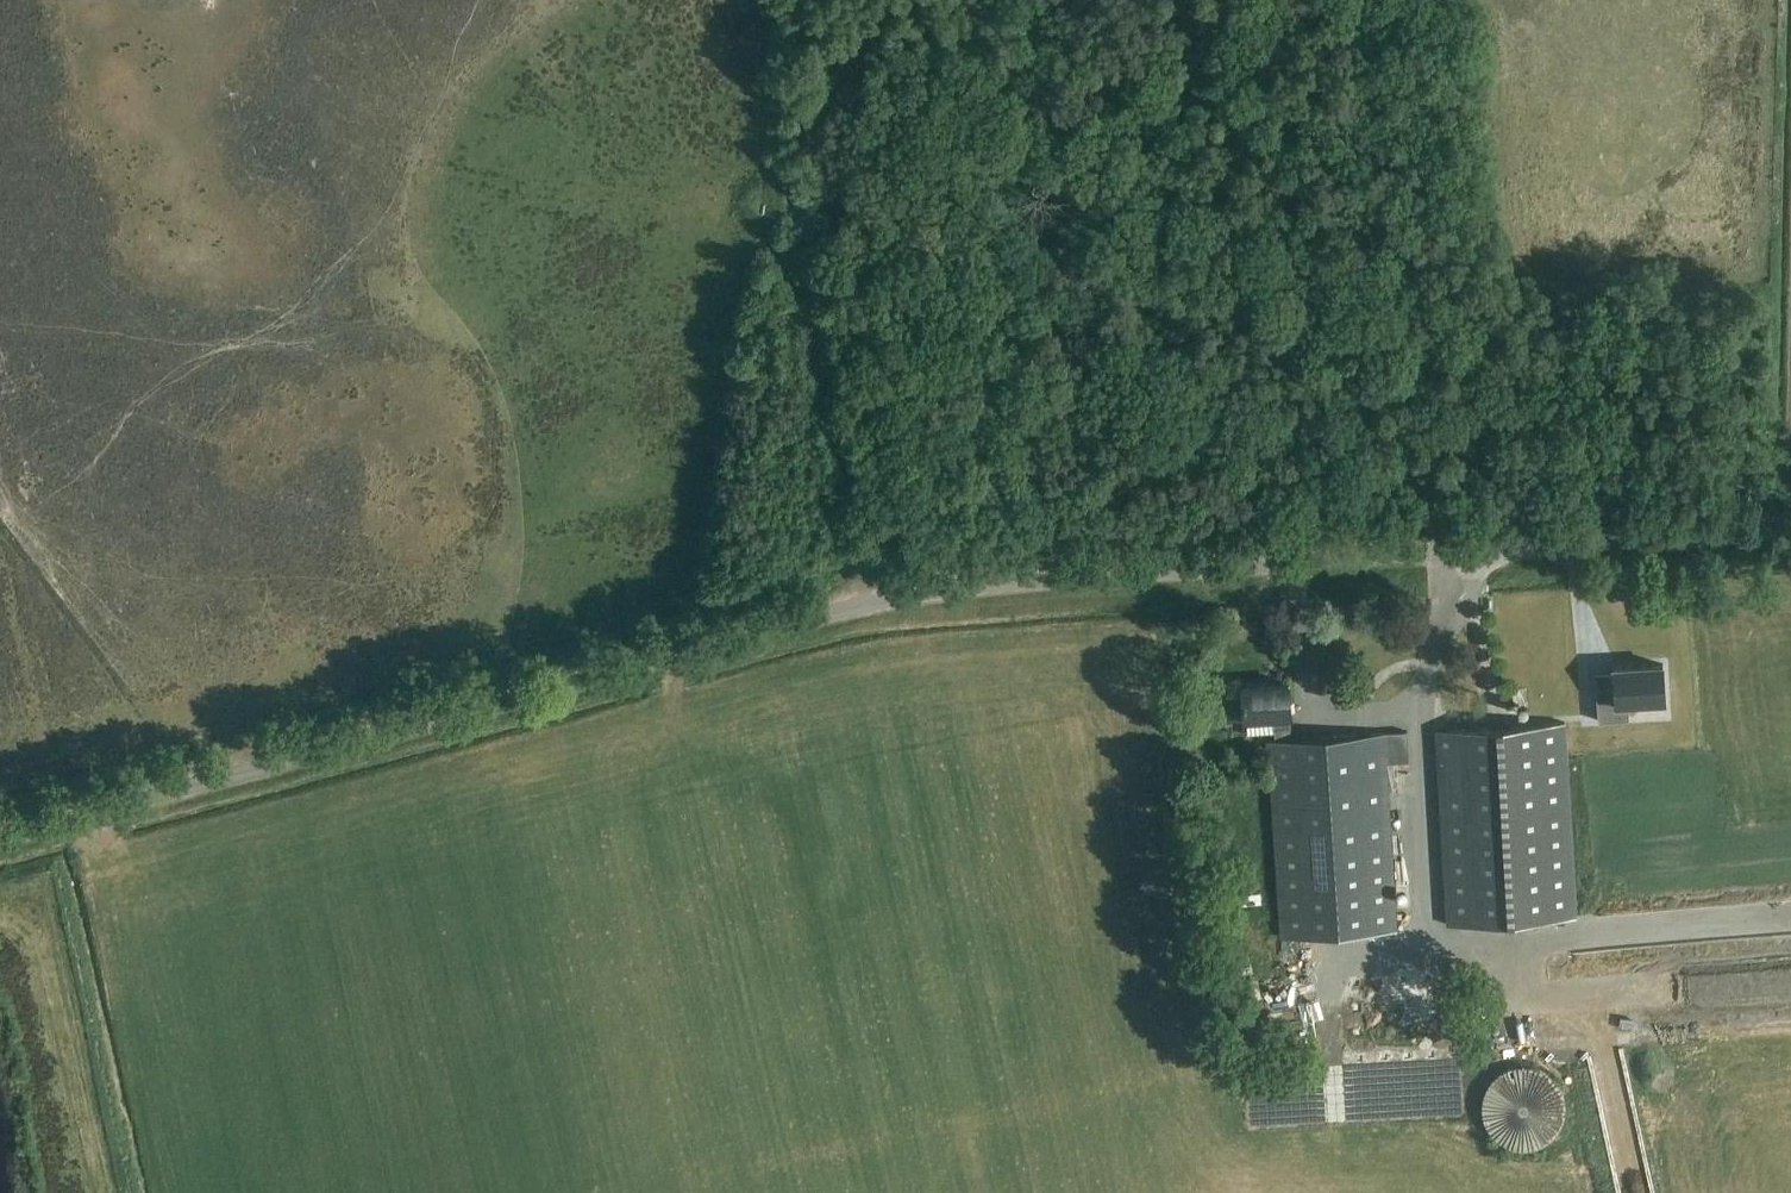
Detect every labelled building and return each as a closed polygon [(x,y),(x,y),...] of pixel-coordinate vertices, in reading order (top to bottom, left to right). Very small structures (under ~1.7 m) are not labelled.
[(1597,692),(1598,720),(1629,718),(1628,702),(1665,699),(1663,663),(1614,666),(1616,691),(1597,692)] [(1274,735),(1292,734),(1289,682),(1241,685),(1241,697),(1221,698),(1223,719),(1273,716),(1274,735)] [(1222,723),(1223,737),(1244,735),(1243,721),(1222,723)] [(1435,735),(1445,929),(1579,922),(1569,728),(1435,735)] [(1292,734),(1274,735),(1275,740),(1267,740),(1280,937),(1398,930),(1388,763),(1409,761),(1407,732),(1386,734),(1386,732),(1293,738),(1292,734)] [(1480,1108),(1481,1126),(1488,1142),(1501,1154),(1517,1160),(1535,1159),(1551,1152),(1563,1139),(1569,1123),(1568,1105),(1561,1089),(1548,1077),(1531,1071),(1514,1072),(1498,1079),(1486,1092),(1480,1108)]
